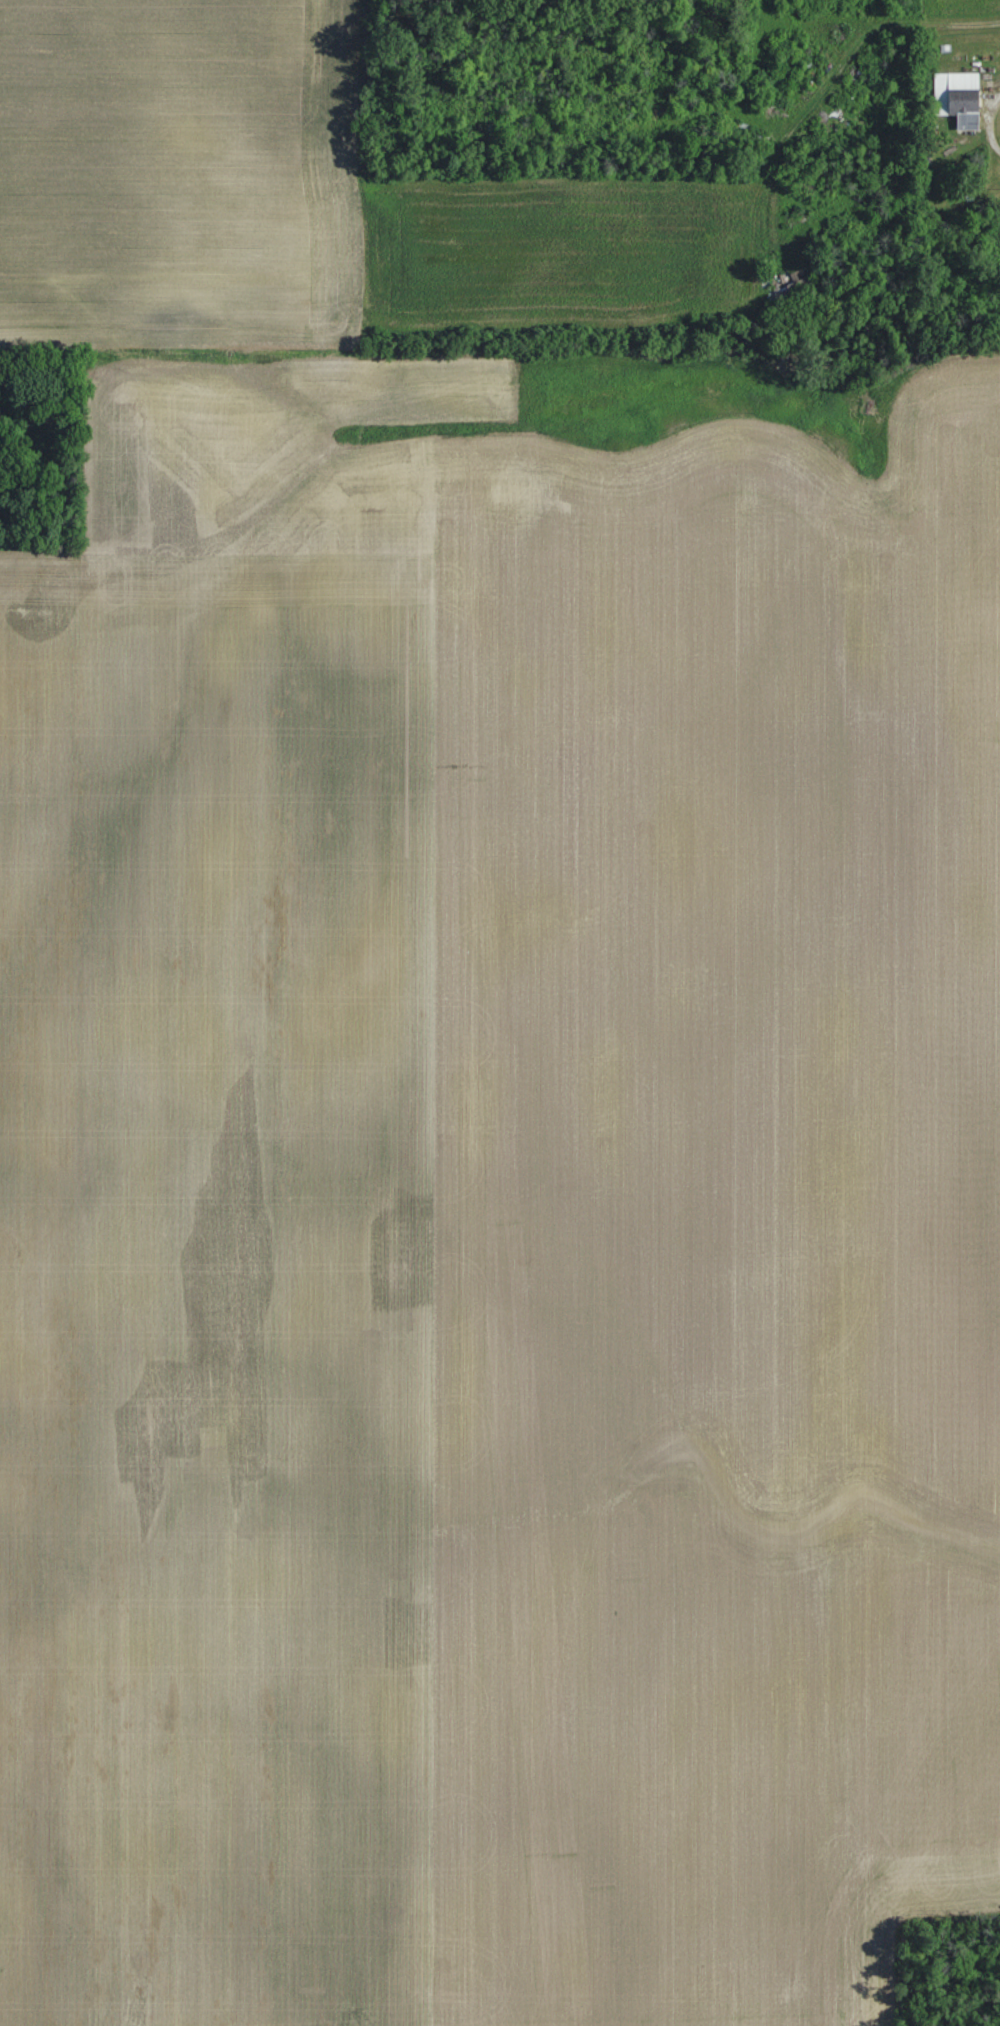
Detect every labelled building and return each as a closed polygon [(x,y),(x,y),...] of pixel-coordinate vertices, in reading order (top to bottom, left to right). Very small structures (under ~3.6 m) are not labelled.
[(934,116),(966,116),(966,130),(980,130),(979,73),(934,73),(934,116)] [(771,283),(779,300),(813,284),(806,267),(771,283)]
